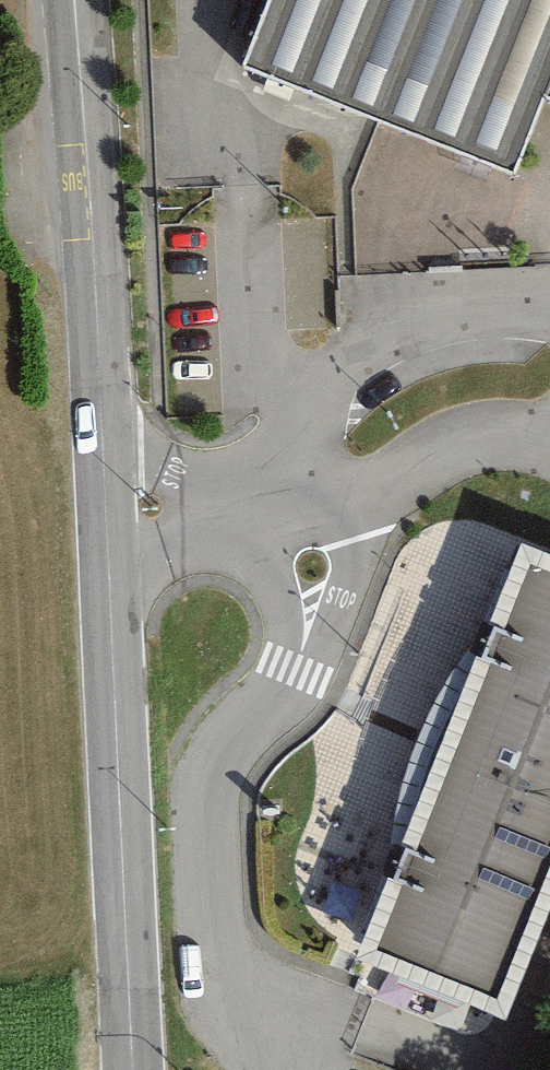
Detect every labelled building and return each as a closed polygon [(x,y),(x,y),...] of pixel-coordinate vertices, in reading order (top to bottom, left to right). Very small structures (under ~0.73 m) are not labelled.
[(250,79),(515,185),(547,105),(549,106),(549,0),(281,0),(250,79)] [(545,558),(391,967),(526,1018),(549,955),(549,560),(545,558)] [(366,1051),(359,1069),(418,1069),(366,1051)]
